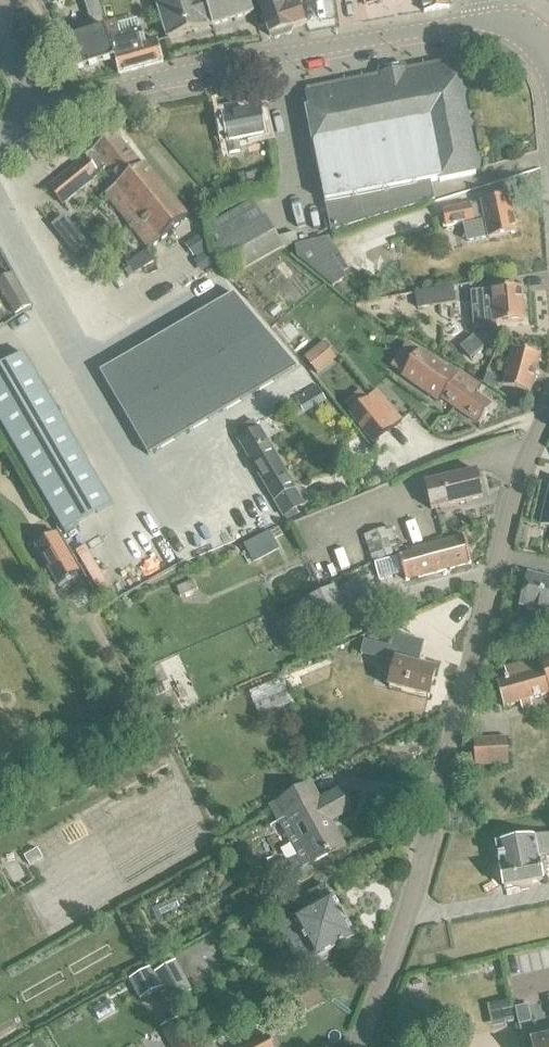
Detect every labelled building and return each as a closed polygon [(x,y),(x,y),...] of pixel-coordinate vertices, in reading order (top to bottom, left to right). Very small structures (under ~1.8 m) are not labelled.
[(90,21),(102,17),(97,0),(90,0),(84,2),(90,21)] [(167,39),(252,13),(248,0),(154,0),(167,39)] [(269,37),(275,40),(288,35),(292,29),(306,25),(298,3),(297,0),(257,0),(269,37)] [(424,12),(449,8),(447,0),(422,0),(424,12)] [(23,13),(14,18),(19,28),(28,23),(23,13)] [(106,28),(114,58),(118,74),(163,63),(157,41),(145,44),(142,30),(140,30),(137,19),(117,24),(117,21),(105,24),(106,28)] [(71,71),(114,58),(106,28),(61,42),(71,71)] [(314,145),(324,202),(331,233),(434,200),(434,198),(430,181),(439,179),(439,181),(476,174),(457,80),(456,80),(453,64),(407,73),(406,70),(380,74),(381,78),(305,93),(308,109),(307,109),(314,145)] [(221,115),(227,144),(228,144),(230,153),(241,151),(239,141),(266,136),(261,107),(221,115)] [(105,195),(149,248),(188,217),(145,164),(140,167),(114,134),(85,158),(85,159),(48,189),(62,206),(100,175),(99,174),(107,168),(119,184),(105,195)] [(245,175),(248,188),(265,185),(263,171),(245,175)] [(441,210),(445,228),(462,224),(466,243),(487,239),(487,240),(515,234),(508,197),(480,202),(441,210)] [(265,217),(262,219),(258,209),(212,235),(217,246),(212,249),(229,279),(282,248),(276,237),(265,217)] [(86,248),(61,218),(50,226),(76,257),(86,248)] [(294,233),(276,237),(282,248),(297,244),(294,233)] [(198,236),(184,246),(192,258),(207,248),(198,236)] [(295,246),(297,258),(332,287),(351,276),(329,238),(295,246)] [(207,252),(197,259),(205,269),(215,263),(207,252)] [(12,273),(0,281),(0,289),(15,316),(31,306),(12,273)] [(415,293),(417,309),(455,303),(453,287),(415,293)] [(521,289),(469,293),(472,331),(495,329),(494,324),(524,322),(521,289)] [(235,291),(100,372),(149,455),(297,367),(235,291)] [(472,337),(459,348),(469,360),(482,348),(472,337)] [(323,343),(304,359),(316,374),(336,358),(323,343)] [(406,344),(390,367),(402,375),(401,378),(437,403),(440,399),(478,425),(492,406),(474,394),(479,387),(458,373),(456,375),(420,350),(418,352),(406,344)] [(499,372),(506,374),(505,378),(487,372),(483,385),(501,389),(502,387),(529,394),(540,356),(513,348),(509,362),(505,361),(504,365),(501,364),(499,372)] [(0,368),(0,425),(63,533),(110,506),(22,355),(0,368)] [(348,414),(373,444),(402,421),(377,391),(348,414)] [(239,442),(285,516),(305,504),(295,488),(295,487),(260,430),(259,431),(253,422),(235,433),(240,442),(239,442)] [(423,485),(430,510),(481,496),(474,471),(423,485)] [(541,525),(548,527),(548,491),(541,525)] [(364,537),(373,564),(400,555),(390,528),(364,537)] [(269,532),(246,544),(255,559),(277,547),(269,532)] [(56,534),(34,546),(56,585),(78,572),(56,534)] [(401,558),(375,565),(380,581),(404,574),(406,581),(470,564),(463,537),(412,551),(412,553),(400,556),(401,558)] [(548,613),(548,580),(528,575),(520,606),(548,613)] [(193,582),(176,589),(179,598),(196,590),(193,582)] [(291,607),(301,626),(314,619),(318,626),(347,611),(334,585),(291,607)] [(389,687),(429,698),(436,670),(414,664),(416,656),(421,657),(424,643),(393,634),(390,649),(398,651),(389,687)] [(508,681),(497,684),(504,707),(548,695),(548,649),(538,653),(539,659),(505,668),(508,681)] [(122,702),(108,709),(113,720),(127,713),(122,702)] [(474,739),(475,765),(510,764),(509,738),(474,739)] [(270,808),(278,823),(288,818),(313,863),(343,846),(329,821),(348,810),(337,791),(319,802),(316,797),(305,802),(299,791),(270,808)] [(496,845),(500,869),(499,869),(503,888),(541,881),(540,878),(541,878),(543,877),(545,874),(544,868),(541,865),(539,865),(538,865),(545,864),(544,858),(548,857),(548,837),(496,845)] [(315,906),(292,919),(315,960),(355,938),(325,885),(309,894),(315,906)] [(240,962),(243,975),(255,972),(251,959),(240,962)] [(154,973),(171,1003),(192,992),(175,962),(154,973)] [(160,988),(150,969),(129,980),(140,999),(160,988)] [(316,988),(298,998),(306,1013),(324,1003),(316,988)] [(514,1009),(518,1026),(531,1023),(527,1006),(514,1009)] [(510,1012),(501,1014),(504,1026),(513,1024),(510,1012)] [(162,1029),(172,1046),(194,1046),(179,1020),(162,1029)] [(265,1036),(245,1046),(272,1046),(265,1036)] [(529,1041),(531,1046),(548,1046),(548,1036),(529,1041)]
